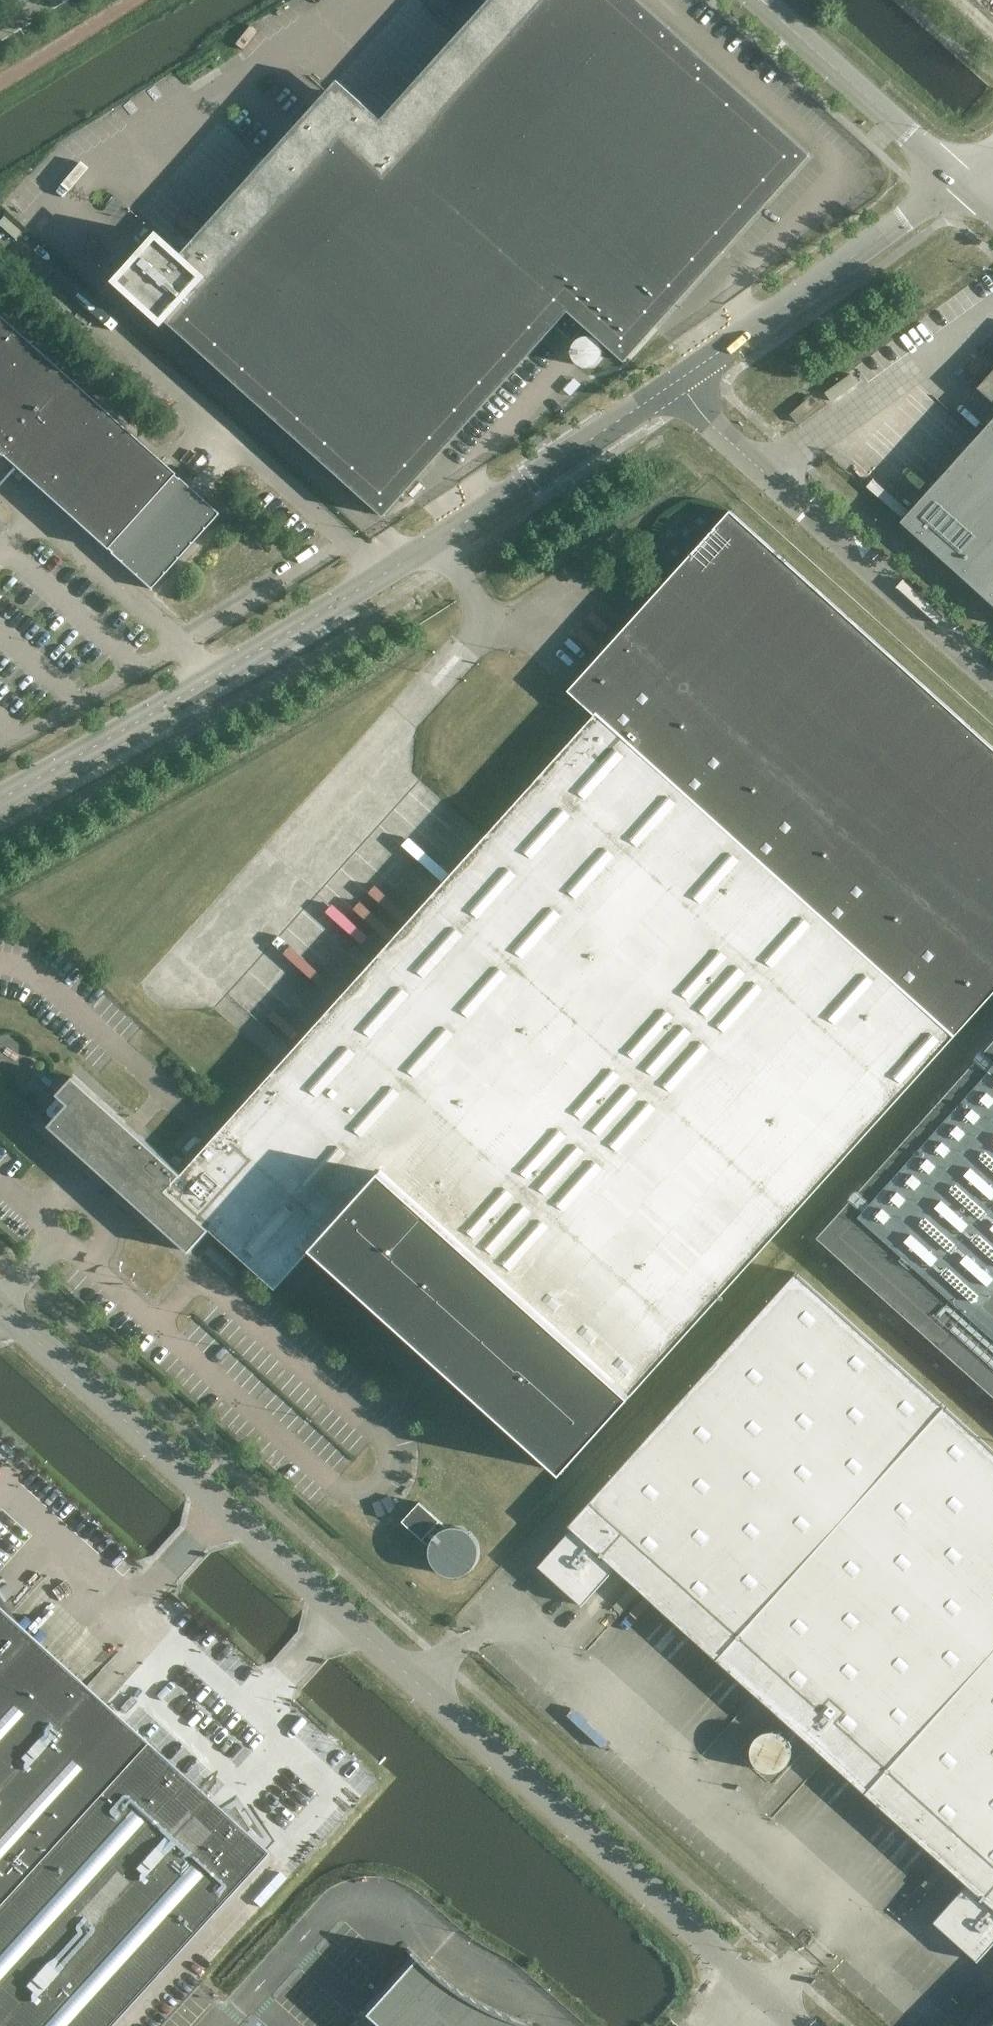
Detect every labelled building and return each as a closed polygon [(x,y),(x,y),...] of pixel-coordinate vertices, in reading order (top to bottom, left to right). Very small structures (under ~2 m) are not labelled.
[(118,280),(164,321),(166,319),(384,516),(569,311),(625,362),(811,155),(639,0),(490,0),(382,120),(338,80),(181,254),(159,235),(118,280)] [(13,466),(105,548),(149,588),(217,513),(0,317),(0,480),(13,466)] [(978,387),(992,401),(992,370),(978,387)] [(811,395),(790,414),(798,424),(820,404),(811,395)] [(992,604),(992,419),(901,522),(992,604)] [(632,1395),(955,1036),(992,993),(992,741),(732,507),(568,690),(595,714),(182,1174),(73,1076),(57,1094),(68,1103),(49,1125),(190,1252),(210,1229),(276,1288),(313,1247),(562,1471),(632,1395)] [(817,1237),(992,1395),(992,1042),(817,1237)] [(616,1568),(967,1883),(933,1921),(951,1937),(953,1935),(962,1943),(960,1945),(978,1961),(992,1944),(992,1449),(796,1272),(569,1525),(572,1528),(538,1565),(556,1581),(557,1580),(567,1588),(565,1590),(582,1605),(616,1568)] [(419,1502),(402,1521),(422,1540),(439,1520),(419,1502)] [(144,1738),(0,1608),(0,1897),(144,1738)] [(0,1897),(0,2025),(107,2025),(267,1850),(144,1738),(0,1897)] [(514,2021),(521,2024),(522,2021),(496,2011),(472,1999),(449,1985),(427,1968),(408,1948),(405,1950),(411,1957),(362,2012),(378,2025),(512,2025),(514,2021)]
